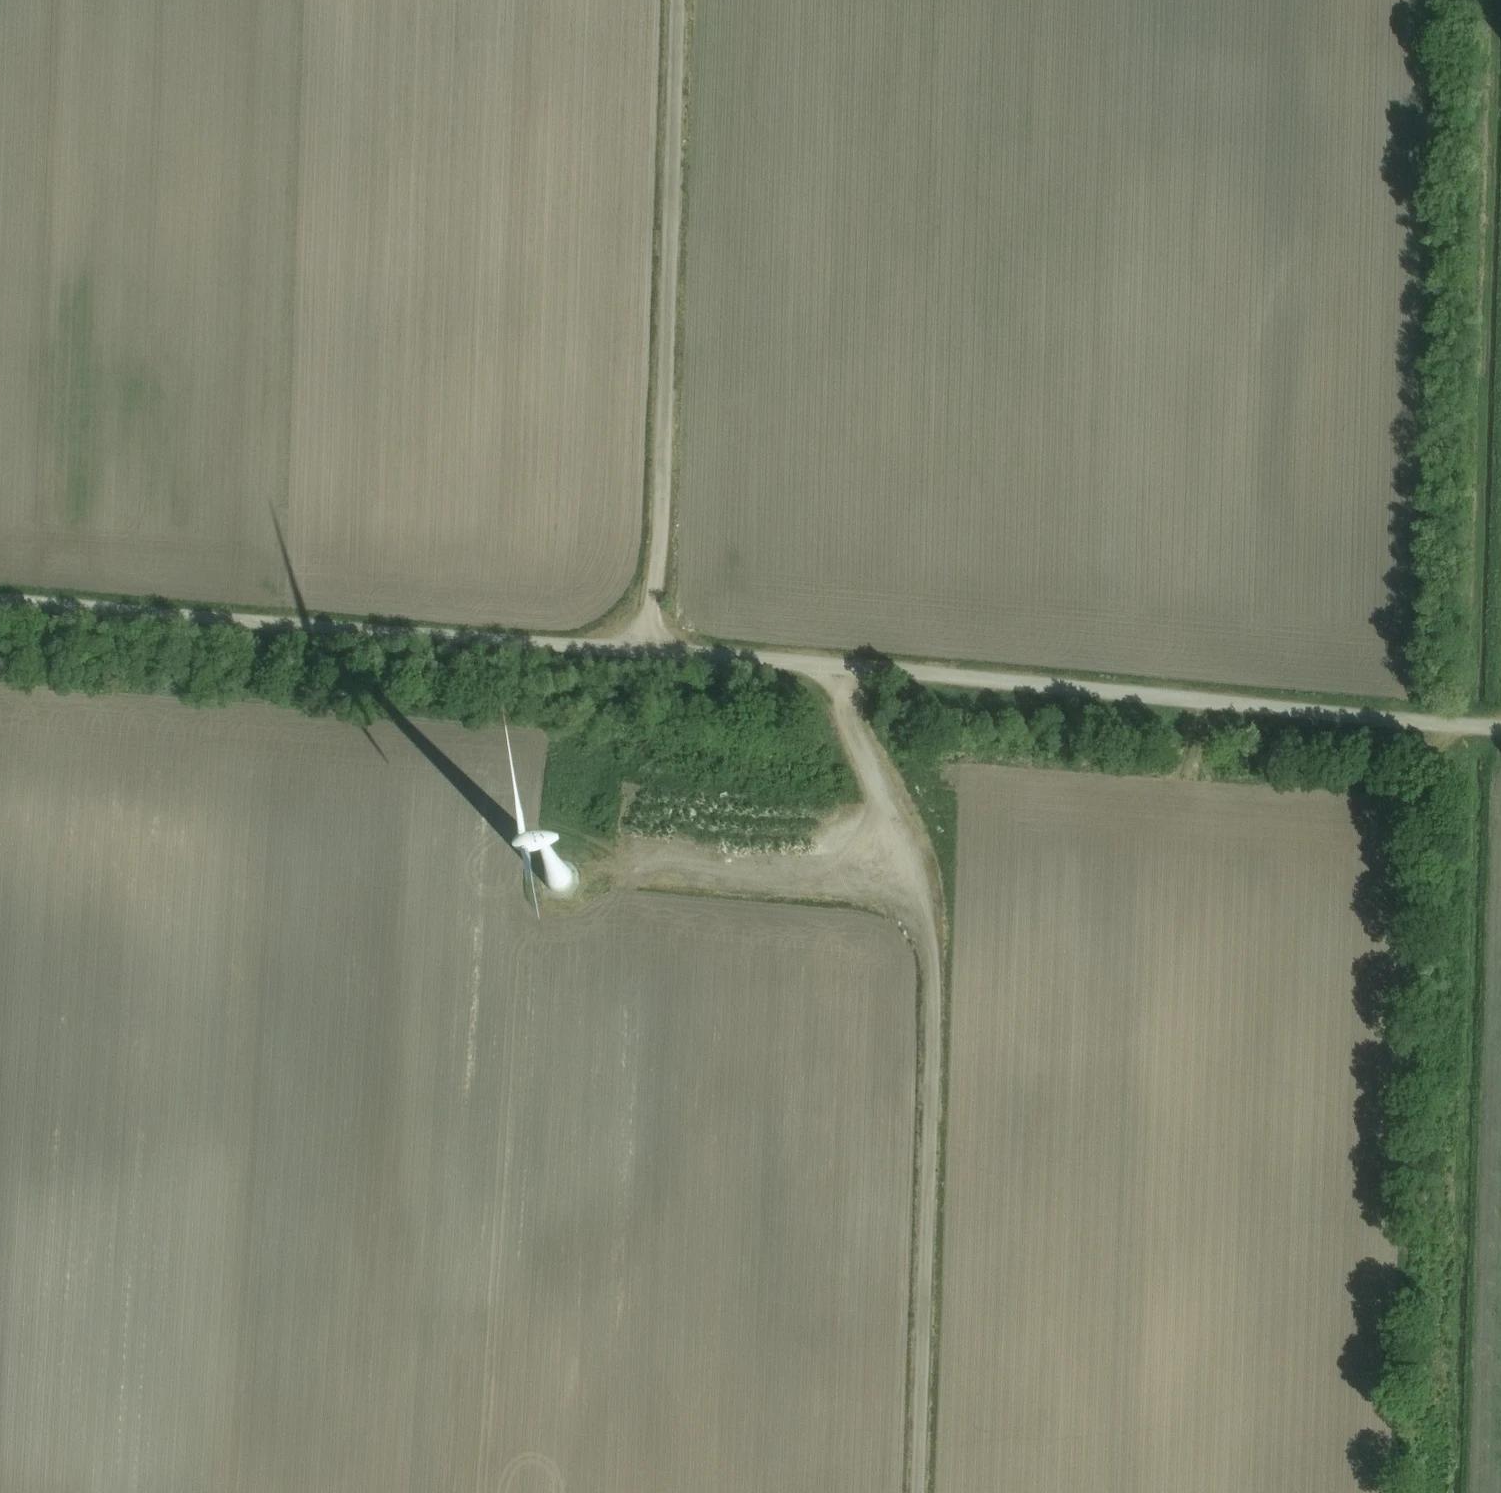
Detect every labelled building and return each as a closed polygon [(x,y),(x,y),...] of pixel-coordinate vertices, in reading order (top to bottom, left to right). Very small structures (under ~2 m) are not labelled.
[(540,870),(539,889),(567,890),(568,870),(540,870)]
